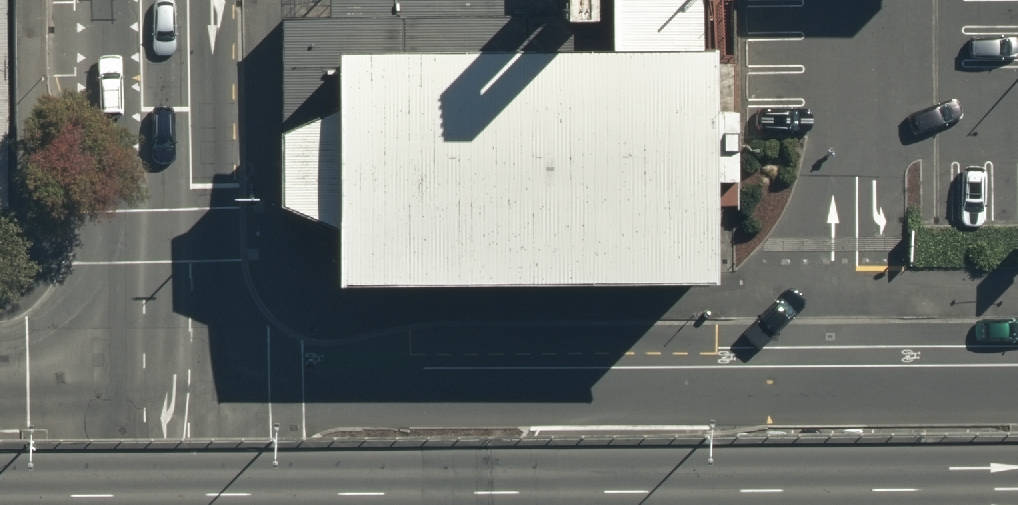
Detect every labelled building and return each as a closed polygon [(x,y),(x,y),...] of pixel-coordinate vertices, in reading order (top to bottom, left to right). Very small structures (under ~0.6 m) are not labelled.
[(567,15),(284,18),(286,209),(343,229),(343,285),(717,281),(717,265),(714,5),(714,0),(567,0),(567,15)]
